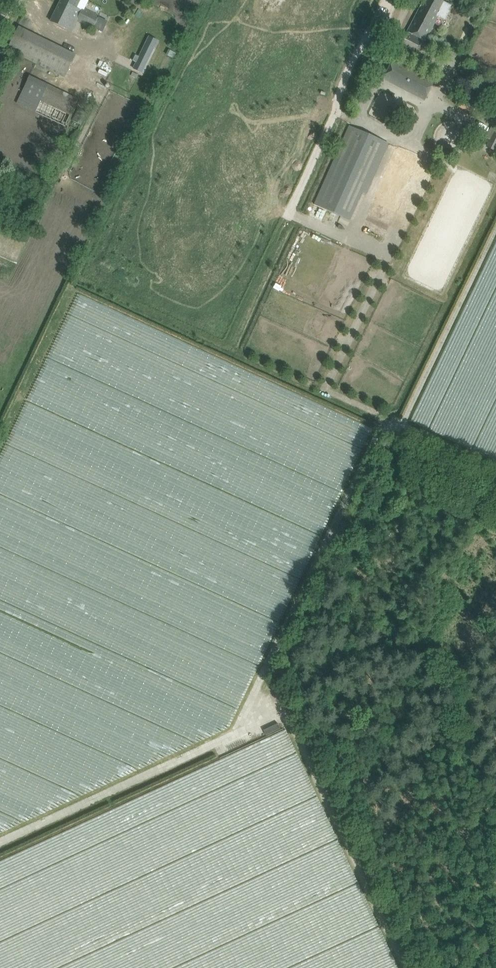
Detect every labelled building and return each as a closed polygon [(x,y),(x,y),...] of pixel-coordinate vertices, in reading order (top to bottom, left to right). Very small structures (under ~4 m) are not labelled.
[(51,21),(72,31),(78,18),(95,27),(100,17),(84,9),(82,12),(76,9),(80,0),(61,0),(51,21)] [(404,39),(420,47),(424,40),(425,41),(439,16),(443,8),(440,7),(443,1),(441,0),(427,0),(425,4),(422,3),(408,31),(404,39)] [(76,54),(29,31),(20,27),(8,49),(64,77),(76,54)] [(134,61),(132,67),(141,72),(153,47),(144,42),(137,56),(134,54),(132,60),(134,61)] [(393,60),(384,77),(425,99),(434,81),(393,60)] [(65,126),(78,99),(30,76),(17,103),(65,126)] [(74,121),(71,127),(78,131),(87,112),(78,107),(72,120),(74,121)] [(485,137),(489,139),(487,143),(495,148),(495,127),(492,125),(485,137)] [(349,126),(314,204),(346,218),(350,220),(357,204),(363,192),(367,194),(389,143),(349,126)] [(421,157),(396,146),(372,201),(396,212),(421,157)] [(371,224),(369,228),(378,232),(380,228),(371,224)]
